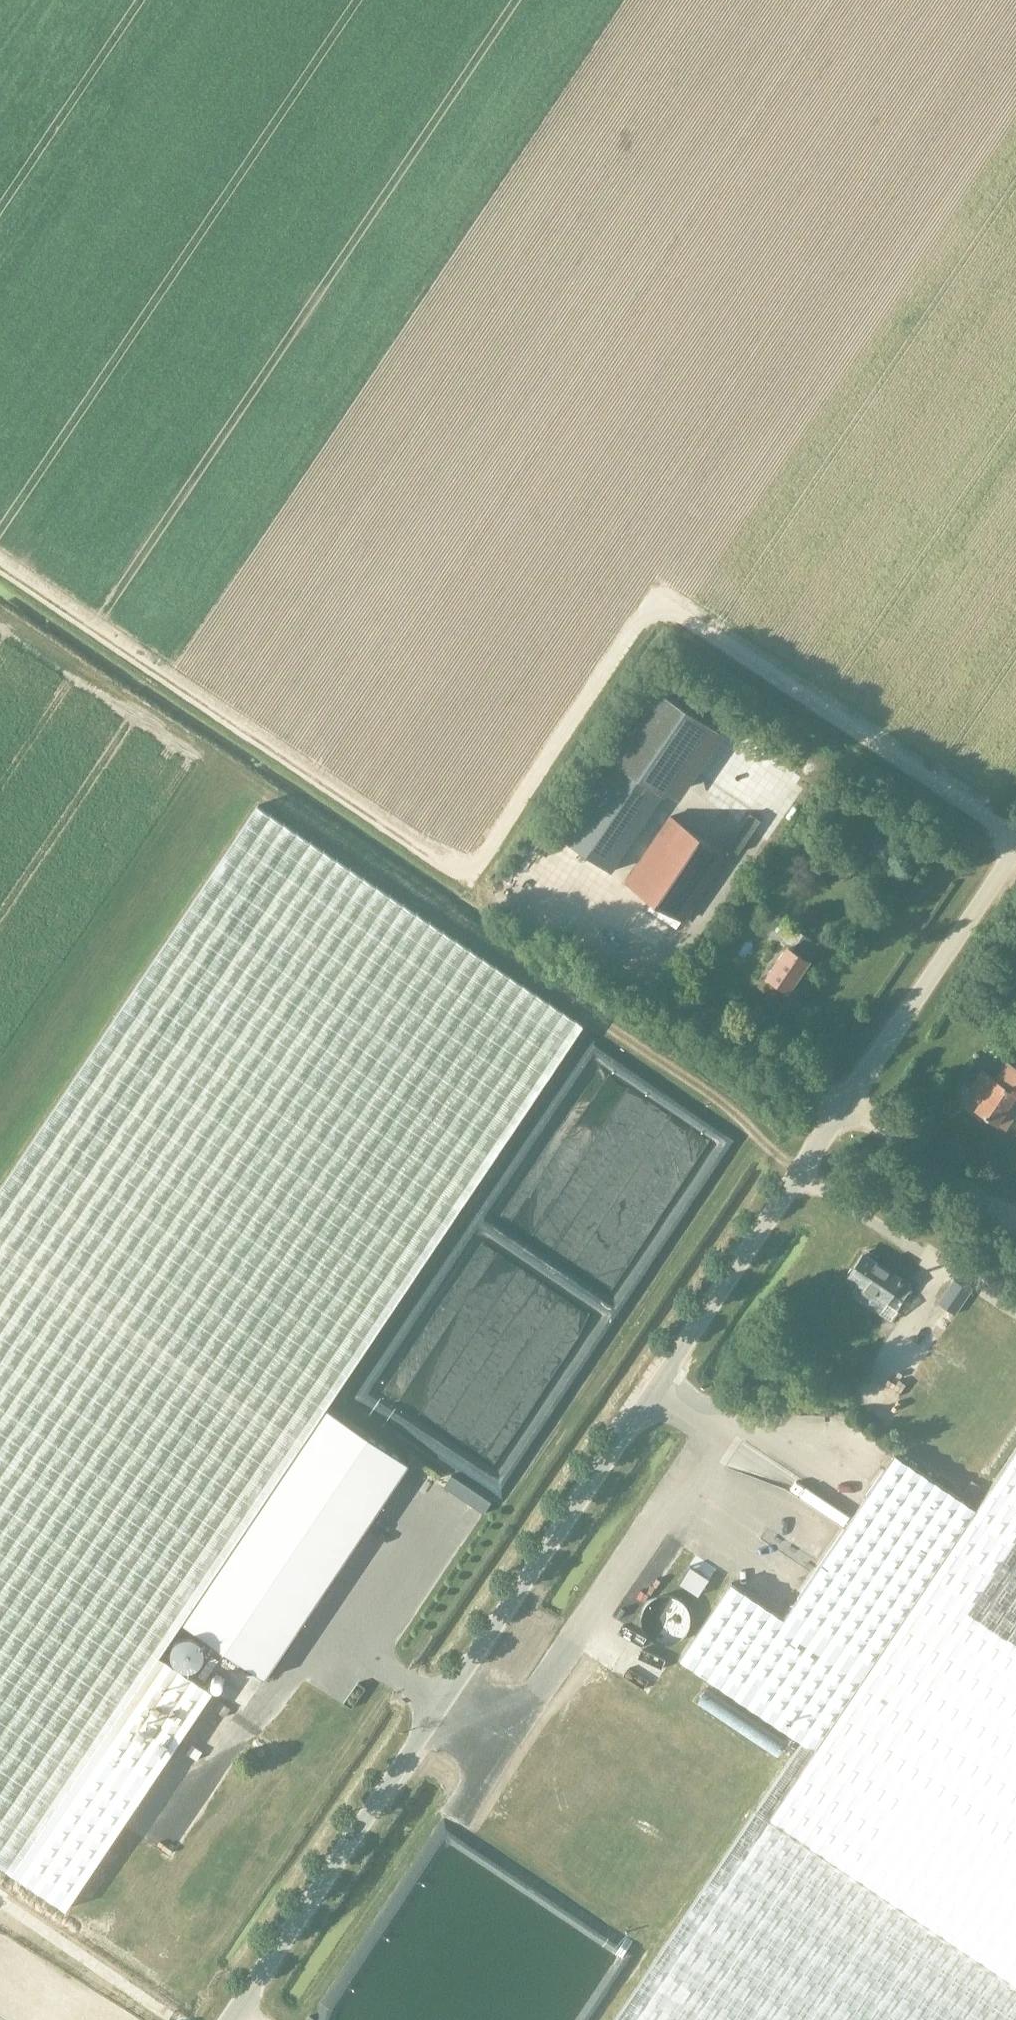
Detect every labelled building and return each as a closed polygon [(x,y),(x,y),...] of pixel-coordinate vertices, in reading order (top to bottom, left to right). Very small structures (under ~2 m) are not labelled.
[(560,838),(610,872),(710,724),(660,691),(618,753),(560,838)] [(696,790),(690,803),(729,824),(736,811),(696,790)] [(0,1187),(0,1865),(66,1909),(212,1692),(159,1656),(182,1622),(265,1678),(409,1464),(326,1408),(583,1025),(256,806),(0,1187)] [(745,815),(732,842),(745,848),(758,821),(745,815)] [(669,816),(625,882),(683,920),(727,855),(669,816)] [(808,961),(818,946),(791,928),(781,943),(786,947),(766,977),(787,991),(808,961)] [(969,1088),(983,1097),(974,1109),(996,1124),(1015,1094),(1015,1093),(1011,1090),(1015,1083),(1015,1068),(1007,1061),(995,1079),(981,1070),(969,1088)] [(610,1230),(601,1243),(611,1250),(599,1267),(616,1279),(647,1236),(630,1224),(620,1238),(610,1230)] [(863,1253),(847,1276),(858,1283),(851,1294),(889,1321),(904,1300),(903,1299),(912,1286),(902,1280),(902,1279),(863,1253)] [(955,1280),(939,1303),(956,1314),(972,1291),(955,1280)] [(409,1380),(408,1396),(445,1435),(444,1442),(465,1464),(467,1464),(479,1476),(486,1470),(491,1476),(513,1477),(531,1461),(531,1449),(538,1443),(539,1422),(537,1420),(539,1395),(532,1394),(514,1375),(501,1374),(489,1361),(433,1358),(409,1380)] [(975,1509),(893,1454),(783,1619),(730,1583),(679,1659),(801,1741),(614,2019),(1015,2019),(1015,1448),(975,1509)] [(971,1480),(965,1488),(975,1495),(981,1486),(971,1480)] [(676,1598),(668,1596),(661,1596),(653,1599),(648,1604),(643,1610),(641,1617),(642,1625),(645,1632),(649,1638),(656,1642),(663,1644),(671,1644),(678,1641),(684,1636),(688,1630),(690,1623),(689,1615),(687,1608),(682,1602),(676,1598)] [(189,1634),(186,1634),(182,1635),(179,1636),(177,1638),(175,1640),(173,1643),(172,1646),(171,1649),(171,1652),(172,1655),(173,1659),(175,1661),(177,1664),(180,1665),(183,1667),(186,1667),(189,1667),(192,1667),(195,1666),(198,1664),(200,1662),(202,1659),(203,1657),(204,1654),(204,1651),(204,1647),(203,1644),(202,1642),(200,1639),(198,1637),(195,1635),(192,1634),(189,1634)] [(226,1717),(231,1706),(218,1700),(213,1711),(226,1717)] [(195,1719),(189,1730),(201,1737),(207,1726),(195,1719)]
